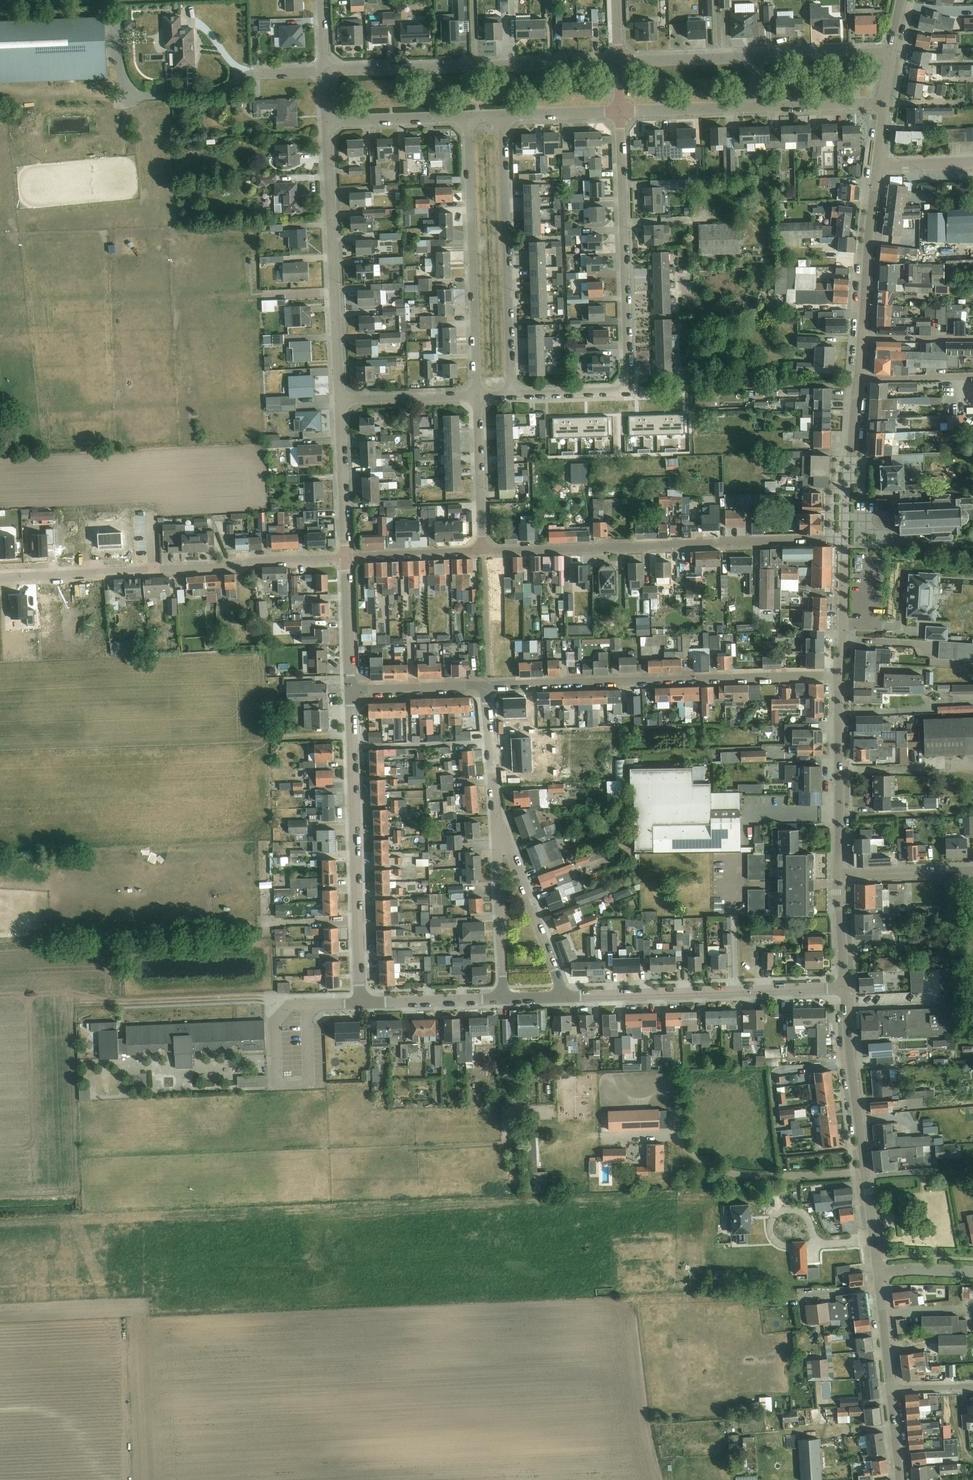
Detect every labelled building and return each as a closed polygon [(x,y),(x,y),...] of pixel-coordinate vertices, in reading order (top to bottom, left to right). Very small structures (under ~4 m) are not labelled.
[(303,10),(302,0),(286,0),(286,11),(303,10)] [(351,11),(364,11),(364,5),(365,5),(364,0),(351,0),(351,11)] [(442,22),(443,41),(459,41),(458,22),(465,21),(464,0),(452,0),(453,21),(442,22)] [(508,0),(500,0),(500,13),(508,13),(508,0)] [(508,13),(508,15),(514,15),(514,1),(517,1),(517,0),(508,0),(508,13)] [(713,17),(712,0),(704,1),(704,17),(713,17)] [(720,9),(729,8),(729,7),(729,0),(720,0),(720,9)] [(742,36),(757,36),(756,14),(754,14),(754,4),(735,5),(735,15),(732,15),(732,38),(743,38),(742,36)] [(817,5),(809,5),(810,25),(824,25),(824,35),(840,34),(839,20),(828,20),(827,11),(817,11),(817,5)] [(765,22),(773,22),(773,7),(767,7),(766,7),(764,7),(765,22)] [(584,15),(577,16),(577,23),(577,37),(592,37),(592,27),(598,27),(598,19),(598,14),(597,9),(591,9),(591,15),(592,18),(584,18),(584,15)] [(882,10),(874,10),(874,9),(855,9),(856,32),(865,32),(865,33),(876,32),(876,24),(876,23),(875,17),(882,16),(887,15),(888,12),(882,12),(882,10)] [(793,10),(776,11),(777,20),(777,37),(795,36),(794,28),(802,27),(802,19),(793,20),(793,10)] [(921,19),(919,29),(933,32),(934,28),(948,31),(952,31),(954,19),(939,16),(940,13),(928,11),(926,17),(921,16),(921,19)] [(387,23),(394,23),(394,19),(394,13),(394,12),(383,13),(383,23),(380,23),(381,27),(372,28),(373,44),(388,43),(387,23)] [(516,21),(515,21),(516,39),(531,38),(530,20),(530,15),(516,16),(516,21)] [(577,37),(577,23),(562,23),(562,15),(556,16),(556,28),(562,28),(563,38),(577,37)] [(105,17),(0,22),(0,82),(108,77),(105,17)] [(193,29),(181,30),(180,17),(165,18),(165,34),(167,36),(167,40),(166,42),(165,44),(165,46),(165,48),(166,50),(168,51),(170,52),(172,52),(174,52),(175,68),(195,67),(193,29)] [(501,17),(485,17),(485,24),(486,40),(502,40),(501,19),(501,17)] [(260,26),(260,32),(271,32),(271,19),(260,20),(260,26)] [(530,20),(531,38),(545,38),(545,20),(530,20)] [(342,27),(338,27),(338,41),(342,40),(343,45),(362,44),(362,26),(362,21),(342,21),(342,27)] [(637,41),(657,40),(656,22),(636,23),(637,41)] [(705,22),(688,22),(689,39),(699,39),(706,39),(706,36),(705,22)] [(401,43),(430,42),(429,23),(401,24),(401,43)] [(281,37),(275,37),(275,46),(281,46),(281,47),(304,46),(304,37),(302,37),(301,26),(280,27),(281,37)] [(959,42),(959,34),(932,35),(931,37),(917,34),(915,46),(929,49),(931,42),(946,42),(959,42)] [(958,49),(943,49),(942,49),(943,54),(936,54),(922,52),(922,53),(914,51),(912,64),(922,66),(926,66),(928,67),(929,60),(936,61),(955,61),(954,54),(961,54),(960,49),(958,49)] [(169,67),(169,52),(161,52),(161,67),(169,67)] [(971,66),(943,67),(943,77),(959,76),(971,76),(971,66)] [(911,68),(910,80),(929,82),(930,75),(925,75),(926,70),(925,70),(922,69),(911,68)] [(929,86),(923,85),(909,83),(907,97),(921,99),(922,91),(934,93),(935,86),(929,86)] [(946,87),(937,85),(936,96),(944,97),(946,87)] [(278,100),(261,101),(254,101),(255,115),(261,114),(261,110),(279,109),(279,118),(277,118),(277,126),(294,126),(294,115),(297,115),(297,99),(278,100)] [(923,114),(952,114),(952,108),(944,108),(908,108),(908,124),(923,124),(923,114)] [(810,124),(796,125),(796,141),(796,142),(797,148),(808,148),(808,146),(817,146),(817,133),(811,133),(810,124)] [(823,132),(817,133),(817,146),(817,151),(817,156),(822,156),(822,148),(821,148),(821,146),(827,146),(837,146),(837,140),(837,134),(837,124),(823,125),(823,132)] [(782,133),(775,134),(776,147),(786,147),(786,143),(796,142),(796,141),(796,125),(782,125),(782,133)] [(843,134),(837,134),(837,140),(838,148),(844,148),(844,150),(852,150),(852,148),(860,148),(859,125),(843,126),(843,134)] [(755,143),(754,126),(740,127),(741,135),(734,135),(734,137),(735,149),(745,149),(745,143),(755,143)] [(769,126),(754,126),(755,143),(766,143),(766,148),(776,147),(775,134),(769,134),(769,126)] [(726,128),(711,128),(711,151),(716,151),(716,144),(723,144),(727,144),(727,137),(726,128)] [(678,141),(670,142),(671,156),(671,159),(683,158),(683,148),(695,147),(696,147),(696,146),(696,129),(678,129),(678,141)] [(671,156),(670,142),(664,142),(663,130),(648,130),(648,146),(657,146),(657,157),(671,156)] [(895,131),(895,142),(896,142),(896,144),(911,145),(911,142),(917,142),(917,145),(922,145),(922,138),(925,138),(925,132),(922,132),(910,131),(910,132),(895,131)] [(589,163),(588,133),(575,134),(575,151),(584,151),(585,163),(589,163)] [(602,133),(588,133),(589,163),(590,174),(590,178),(602,178),(602,174),(602,169),(601,157),(596,157),(595,150),(595,146),(602,146),(602,133)] [(536,134),(522,135),(522,142),(516,142),(516,144),(516,154),(517,154),(536,154),(536,134)] [(562,147),(558,147),(558,134),(545,134),(545,155),(554,154),(562,153),(562,147)] [(436,138),(436,144),(428,144),(428,160),(445,160),(445,158),(451,158),(450,137),(436,138)] [(423,152),(421,153),(420,139),(406,139),(406,153),(406,159),(414,159),(414,160),(423,160),(423,152)] [(385,154),(393,154),(392,140),(378,140),(379,161),(385,161),(385,154)] [(191,148),(189,141),(182,143),(184,150),(191,148)] [(349,156),(363,156),(363,141),(348,141),(349,156)] [(296,146),(277,147),(278,165),(299,164),(299,157),(296,157),(296,146)] [(735,149),(724,149),(725,174),(728,174),(728,182),(736,182),(735,149)] [(574,153),(562,154),(563,178),(570,178),(570,168),(568,168),(568,165),(575,165),(574,153)] [(852,166),(852,176),(861,176),(861,166),(852,166)] [(382,185),(380,167),(370,167),(372,186),(382,185)] [(263,184),(277,183),(276,176),(257,176),(258,186),(263,186),(263,184)] [(837,178),(829,177),(824,177),(823,186),(828,186),(840,187),(841,178),(837,178)] [(571,198),(563,198),(563,204),(568,204),(583,203),(584,203),(584,197),(604,197),(603,183),(599,183),(599,178),(590,178),(590,181),(583,181),(583,192),(584,192),(584,193),(570,194),(571,198)] [(689,179),(661,180),(662,189),(669,189),(677,188),(677,190),(689,190),(689,183),(689,179)] [(889,185),(886,213),(920,212),(920,206),(904,206),(905,198),(910,199),(911,192),(912,183),(903,182),(903,186),(890,185),(889,185)] [(959,186),(955,186),(956,192),(971,191),(970,185),(963,185),(963,182),(959,182),(959,186)] [(276,185),(277,196),(274,196),(274,213),(284,212),(284,213),(292,212),(292,213),(301,212),(301,198),(297,198),(296,184),(276,185)] [(858,202),(859,186),(843,184),(842,200),(858,202)] [(525,198),(540,198),(539,185),(524,186),(525,198)] [(436,203),(452,202),(452,188),(430,189),(430,194),(436,194),(436,203)] [(662,189),(644,190),(645,212),(662,212),(662,189)] [(365,193),(350,193),(351,207),(366,206),(365,198),(372,198),(372,192),(365,193)] [(267,193),(259,194),(260,202),(268,201),(267,193)] [(540,210),(540,198),(525,198),(525,210),(540,210)] [(417,209),(431,209),(430,200),(416,201),(417,209)] [(779,224),(778,238),(791,238),(799,238),(820,237),(836,237),(836,236),(849,237),(852,208),(840,206),(839,207),(824,208),(817,208),(818,213),(832,213),(830,229),(823,228),(822,223),(820,223),(785,223),(779,224)] [(589,208),(584,209),(585,218),(585,224),(600,223),(600,221),(605,221),(604,207),(589,208)] [(947,210),(948,222),(972,221),(972,209),(947,210)] [(365,217),(351,217),(352,231),(367,230),(367,233),(374,232),(373,222),(373,217),(386,216),(386,210),(375,211),(368,211),(365,211),(365,217)] [(540,222),(540,210),(525,210),(525,223),(540,222)] [(886,213),(883,234),(899,236),(900,227),(909,227),(908,220),(920,219),(920,212),(886,213)] [(947,212),(928,212),(927,242),(947,242),(947,241),(947,212)] [(428,227),(453,227),(453,213),(439,214),(440,221),(428,221),(428,227)] [(541,235),(540,222),(525,223),(526,235),(541,235)] [(700,254),(740,253),(739,223),(699,225),(700,254)] [(663,233),(670,233),(669,226),(663,226),(645,226),(646,245),(664,245),(663,233)] [(453,227),(428,227),(428,228),(425,228),(426,234),(440,234),(440,240),(416,241),(416,247),(431,247),(446,246),(445,240),(454,240),(453,227)] [(581,228),(571,228),(565,228),(565,236),(581,236),(581,228)] [(283,232),(280,232),(280,237),(289,236),(290,248),(307,247),(306,230),(289,231),(283,231),(283,232)] [(972,243),(972,230),(949,231),(950,243),(972,243)] [(589,235),(581,236),(582,243),(582,250),(596,249),(596,248),(602,248),(602,235),(589,235)] [(836,237),(820,237),(820,243),(839,242),(839,251),(855,252),(855,237),(849,237),(836,236),(836,237)] [(791,238),(778,238),(779,249),(799,249),(799,238),(791,238)] [(372,247),(378,246),(378,240),(357,241),(357,255),(372,255),(372,247)] [(556,255),(561,255),(561,241),(551,242),(551,247),(555,247),(556,255)] [(530,256),(546,255),(545,242),(530,243),(530,256)] [(917,250),(882,246),(880,261),(897,263),(898,255),(907,256),(907,254),(917,255),(917,250)] [(426,266),(450,265),(450,252),(437,252),(437,259),(431,259),(425,260),(426,266)] [(654,269),(670,268),(669,253),(654,253),(654,269)] [(581,267),(581,273),(588,273),(596,273),(596,271),(603,271),(602,258),(594,258),(594,254),(587,254),(587,258),(588,267),(581,267)] [(546,255),(530,256),(531,268),(546,267),(546,255)] [(308,264),(283,264),(284,272),(284,282),(290,281),(308,281),(308,264)] [(373,264),(358,265),(358,279),(380,279),(380,272),(379,265),(379,264),(373,264)] [(880,265),(879,291),(917,293),(932,293),(932,285),(935,285),(945,285),(945,265),(932,265),(918,265),(918,264),(903,264),(904,269),(907,269),(907,279),(904,279),(904,278),(900,278),(900,264),(880,265)] [(450,278),(450,265),(426,266),(426,272),(435,272),(435,279),(450,278)] [(546,267),(531,268),(531,280),(547,280),(546,267)] [(847,303),(848,291),(834,291),(795,290),(795,275),(795,267),(778,268),(777,275),(776,293),(786,293),(786,303),(797,303),(803,303),(802,304),(817,304),(834,304),(834,302),(847,303)] [(817,267),(795,267),(795,275),(795,290),(834,291),(848,291),(848,280),(828,278),(828,284),(816,283),(817,270),(817,267)] [(654,278),(651,278),(651,284),(655,284),(670,283),(670,273),(675,273),(675,268),(670,268),(654,269),(654,278)] [(547,280),(531,280),(532,293),(547,292),(547,280)] [(572,289),(567,290),(567,303),(589,303),(588,297),(604,296),(603,283),(589,283),(582,283),(582,292),(582,295),(572,295),(572,289)] [(655,293),(652,293),(652,299),(655,299),(671,298),(670,288),(676,288),(676,283),(670,283),(655,284),(655,293)] [(432,285),(419,285),(419,292),(438,291),(438,297),(430,297),(431,304),(452,303),(451,290),(443,290),(443,284),(432,285)] [(935,285),(935,294),(949,294),(949,286),(935,285)] [(359,306),(381,305),(380,290),(359,290),(359,306)] [(879,291),(878,305),(892,305),(892,299),(896,299),(896,298),(916,299),(917,293),(879,291)] [(548,305),(547,292),(532,293),(532,305),(548,305)] [(655,308),(652,308),(652,314),(655,314),(671,314),(671,303),(677,303),(676,298),(671,298),(655,299),(655,308)] [(286,306),(286,300),(262,301),(262,312),(275,311),(275,306),(286,306)] [(452,303),(431,304),(431,310),(439,310),(439,316),(421,317),(421,323),(436,323),(447,322),(447,316),(452,316),(454,316),(454,308),(452,308),(452,303)] [(548,318),(548,305),(532,305),(533,318),(548,318)] [(878,305),(877,317),(891,318),(900,318),(900,312),(902,312),(903,306),(878,305)] [(946,305),(946,307),(946,318),(946,324),(946,327),(948,327),(953,327),(953,335),(954,335),(965,335),(965,322),(961,322),(961,311),(962,305),(954,305),(948,305),(946,305)] [(925,306),(925,318),(930,318),(936,318),(936,307),(925,306)] [(286,327),(292,327),(310,326),(309,307),(286,308),(286,315),(286,327)] [(583,321),(605,321),(604,307),(590,307),(590,316),(583,316),(583,321)] [(946,307),(936,307),(936,318),(938,318),(938,324),(946,324),(946,318),(946,307)] [(400,333),(406,333),(405,315),(405,308),(401,309),(397,309),(383,309),(383,316),(399,315),(400,333)] [(837,319),(836,312),(818,312),(819,325),(826,325),(826,333),(845,333),(845,319),(837,319)] [(382,329),(382,321),(382,315),(360,316),(360,330),(382,329)] [(877,317),(877,326),(896,326),(904,326),(904,323),(904,318),(900,318),(891,318),(877,317)] [(930,326),(930,318),(925,318),(916,318),(916,326),(930,326)] [(656,330),(653,330),(653,336),(656,336),(672,335),(671,325),(677,325),(677,319),(671,320),(656,320),(656,330)] [(436,328),(436,323),(421,323),(421,329),(431,329),(431,338),(437,338),(437,342),(457,341),(456,328),(436,328)] [(529,338),(545,338),(544,325),(529,326),(529,338)] [(877,326),(877,334),(894,335),(907,335),(907,331),(908,327),(904,326),(896,326),(877,326)] [(929,326),(918,326),(918,335),(929,335),(929,326)] [(588,345),(609,344),(609,330),(594,331),(595,339),(588,339),(588,345)] [(406,333),(400,333),(380,334),(381,341),(381,343),(401,342),(407,341),(407,333),(406,333)] [(273,345),(284,344),(284,335),(272,336),(273,344),(273,345)] [(656,345),(653,345),(654,351),(657,351),(672,350),(672,340),(678,340),(678,335),(672,335),(656,336),(656,345)] [(272,336),(263,336),(264,344),(273,344),(272,336)] [(797,337),(797,348),(815,348),(814,363),(797,363),(797,371),(814,371),(814,374),(833,374),(834,368),(834,347),(820,347),(821,338),(797,337)] [(530,351),(545,350),(553,350),(553,338),(545,338),(529,338),(530,351)] [(378,340),(357,340),(358,355),(372,354),(372,358),(379,358),(378,340)] [(457,341),(437,342),(437,354),(437,355),(450,355),(457,354),(457,341)] [(290,343),(290,349),(287,349),(288,362),(312,361),(311,342),(290,343)] [(876,342),(876,351),(910,352),(910,347),(901,347),(901,343),(893,343),(876,342)] [(875,363),(875,375),(890,375),(901,375),(908,375),(908,366),(946,367),(946,366),(946,343),(931,343),(931,353),(921,352),(910,352),(876,351),(875,363)] [(921,343),(921,352),(931,353),(931,343),(921,343)] [(946,343),(946,366),(946,367),(946,368),(951,368),(958,368),(958,355),(972,355),(972,343),(946,343)] [(545,350),(530,351),(530,363),(546,362),(545,350)] [(657,360),(654,360),(654,366),(657,366),(673,365),(672,356),(678,355),(678,350),(672,350),(657,351),(657,360)] [(602,351),(587,352),(574,352),(574,358),(587,358),(588,373),(594,373),(594,371),(610,371),(609,357),(602,357),(602,351)] [(367,361),(367,367),(358,367),(358,381),(375,381),(374,373),(380,373),(380,367),(396,366),(396,360),(385,360),(367,361)] [(546,362),(530,363),(531,376),(546,375),(546,362)] [(560,368),(554,368),(554,375),(560,375),(565,375),(565,362),(560,362),(560,368)] [(458,364),(444,364),(437,365),(437,371),(444,371),(444,378),(458,378),(458,364)] [(673,381),(673,365),(657,366),(658,382),(673,381)] [(281,397),(266,398),(266,406),(281,406),(290,405),(296,405),(296,397),(313,396),(313,387),(311,387),(311,377),(290,378),(290,386),(291,396),(289,397),(285,397),(281,397)] [(870,398),(886,399),(887,388),(899,389),(899,392),(917,392),(917,383),(887,383),(871,383),(870,398)] [(802,389),(789,390),(789,395),(806,395),(806,398),(814,398),(814,400),(831,400),(831,388),(802,389)] [(715,394),(694,394),(695,407),(715,406),(715,394)] [(870,398),(869,419),(889,419),(899,419),(899,418),(899,410),(897,409),(897,404),(929,405),(929,398),(916,397),(886,399),(870,398)] [(795,403),(786,403),(786,409),(802,409),(803,409),(830,408),(831,400),(814,400),(814,398),(806,398),(806,400),(806,402),(795,402),(795,403)] [(830,408),(803,409),(803,418),(811,418),(811,423),(808,423),(808,431),(817,431),(830,431),(830,408)] [(296,413),(297,419),(294,419),(294,431),(303,431),(321,430),(320,412),(296,413)] [(498,428),(513,427),(513,414),(497,415),(498,428)] [(684,414),(670,415),(671,435),(685,434),(684,414)] [(643,415),(629,416),(629,436),(644,435),(643,415)] [(657,415),(643,415),(644,435),(657,435),(657,415)] [(670,415),(657,415),(657,435),(671,435),(670,415)] [(947,416),(947,430),(958,429),(958,415),(947,416)] [(444,416),(434,417),(435,429),(445,429),(460,429),(459,416),(444,416)] [(580,417),(567,418),(567,438),(581,437),(580,417)] [(594,417),(580,417),(581,437),(595,437),(594,417)] [(608,417),(594,417),(595,437),(609,437),(608,417)] [(374,418),(360,419),(360,433),(381,432),(381,430),(381,427),(374,427),(374,418)] [(567,418),(553,418),(553,438),(567,438),(567,418)] [(884,434),(896,433),(896,422),(885,422),(869,421),(869,433),(884,434)] [(513,427),(498,428),(498,440),(513,440),(513,427)] [(460,429),(445,429),(445,442),(460,441),(460,429)] [(817,431),(795,432),(783,432),(784,439),(795,438),(814,438),(814,447),(830,447),(830,431),(817,431)] [(869,433),(867,456),(891,455),(892,455),(892,454),(899,454),(899,439),(915,439),(915,432),(904,433),(896,433),(884,434),(869,433)] [(293,440),(281,441),(268,441),(268,449),(291,448),(291,463),(292,465),(294,466),(296,467),(308,466),(308,464),(322,463),(322,446),(299,447),(293,447),(293,440)] [(513,440),(498,440),(499,452),(514,452),(513,440)] [(362,455),(381,454),(381,450),(375,450),(375,441),(361,442),(362,455)] [(461,453),(460,441),(445,442),(446,454),(461,453)] [(514,452),(499,452),(499,465),(514,464),(514,452)] [(461,466),(461,453),(446,454),(446,466),(461,466)] [(892,455),(891,455),(891,465),(880,466),(881,491),(895,490),(896,493),(900,493),(900,492),(905,492),(905,494),(924,493),(924,485),(905,485),(904,482),(909,481),(909,476),(911,476),(911,462),(923,462),(923,455),(922,454),(922,453),(916,453),(899,454),(892,454),(892,455)] [(390,454),(381,454),(362,455),(362,468),(382,467),(382,472),(395,471),(395,466),(382,466),(382,459),(390,458),(390,454)] [(829,477),(830,464),(832,463),(832,459),(830,457),(830,456),(802,456),(802,476),(811,476),(811,477),(829,477)] [(677,458),(665,459),(666,470),(678,468),(677,458)] [(587,463),(571,464),(571,484),(587,483),(587,463)] [(514,464),(499,465),(499,477),(515,476),(514,464)] [(461,478),(461,466),(446,466),(446,479),(461,478)] [(287,484),(299,484),(299,475),(286,476),(287,484)] [(515,476),(499,477),(500,490),(515,489),(515,483),(528,482),(528,476),(522,476),(515,476)] [(811,476),(802,476),(800,476),(800,481),(803,481),(803,486),(829,487),(829,477),(811,477),(811,476)] [(379,477),(363,478),(363,490),(380,489),(389,489),(389,482),(379,483),(379,477)] [(462,491),(461,478),(446,479),(447,492),(462,491)] [(305,488),(300,488),(300,495),(306,494),(306,502),(325,501),(324,482),(305,483),(305,488)] [(724,496),(724,482),(714,482),(714,496),(724,496)] [(776,482),(765,482),(765,492),(776,492),(776,482)] [(380,502),(380,489),(363,490),(364,503),(380,502)] [(802,510),(821,511),(822,493),(803,492),(803,493),(796,493),(796,498),(803,498),(802,510)] [(900,493),(900,503),(898,503),(898,505),(899,505),(899,511),(898,511),(899,514),(896,515),(896,514),(894,514),(894,524),(896,524),(899,524),(899,527),(900,527),(900,533),(900,535),(931,534),(931,539),(932,540),(932,541),(952,540),(952,539),(954,539),(953,534),(962,534),(961,524),(964,523),(965,523),(966,522),(965,522),(967,519),(972,519),(972,510),(972,498),(952,499),(952,495),(950,494),(930,495),(930,498),(921,498),(921,502),(905,503),(905,494),(905,492),(900,492),(900,493)] [(736,494),(724,495),(725,510),(737,509),(736,494)] [(667,497),(659,497),(659,504),(659,510),(659,527),(659,539),(668,539),(668,524),(666,524),(667,510),(667,507),(667,497)] [(690,522),(689,497),(681,498),(683,538),(691,538),(691,532),(697,532),(696,522),(690,522)] [(648,498),(644,506),(650,510),(655,502),(648,498)] [(516,505),(516,499),(500,502),(501,508),(516,505)] [(604,502),(594,502),(595,537),(601,537),(601,538),(606,538),(606,537),(607,537),(607,522),(604,522),(599,522),(599,511),(604,511),(604,502)] [(703,530),(721,530),(720,505),(710,506),(710,515),(702,516),(703,530)] [(435,506),(428,506),(429,510),(429,531),(436,531),(436,541),(450,540),(449,523),(449,518),(436,519),(435,509),(435,506)] [(745,525),(745,510),(726,511),(726,526),(745,525)] [(305,520),(319,520),(319,511),(305,512),(305,520)] [(267,530),(266,512),(258,513),(259,530),(267,530)] [(286,548),(285,529),(285,525),(284,512),(278,512),(279,526),(277,526),(277,536),(272,536),(272,533),(267,534),(267,545),(272,545),(272,549),(286,548)] [(799,534),(821,534),(821,513),(800,513),(799,534)] [(521,523),(520,523),(521,540),(535,540),(534,523),(533,523),(533,516),(521,516),(521,523)] [(361,539),(355,539),(355,546),(361,546),(361,548),(361,550),(385,549),(384,535),(387,535),(386,517),(378,517),(379,535),(361,536),(361,539)] [(405,542),(405,540),(421,540),(420,522),(408,522),(408,520),(400,520),(400,522),(396,522),(397,542),(405,542)] [(462,522),(449,523),(450,540),(463,540),(462,522)] [(564,528),(565,542),(590,541),(590,527),(570,527),(569,522),(564,522),(564,528)] [(185,524),(163,525),(163,545),(168,545),(168,548),(168,552),(183,552),(196,551),(195,534),(194,534),(185,534),(185,525),(185,524)] [(319,526),(309,527),(309,545),(309,547),(326,547),(326,524),(319,525),(319,526)] [(536,540),(544,540),(543,524),(535,524),(536,540)] [(659,539),(659,527),(643,527),(643,524),(636,524),(636,540),(659,539)] [(557,525),(549,525),(549,533),(550,543),(565,542),(564,528),(557,528),(557,525)] [(46,533),(31,534),(32,557),(48,556),(48,544),(54,543),(54,528),(46,528),(46,533)] [(290,529),(285,529),(286,548),(299,548),(298,535),(289,535),(289,533),(290,533),(290,529)] [(207,534),(195,534),(196,551),(208,551),(208,545),(214,545),(214,531),(207,531),(207,534)] [(110,533),(98,533),(98,539),(99,549),(111,549),(123,548),(122,532),(110,533)] [(241,533),(236,533),(236,538),(236,550),(249,549),(249,538),(249,533),(241,533)] [(256,537),(249,538),(249,549),(263,549),(262,537),(262,533),(256,533),(256,537)] [(505,534),(505,544),(518,543),(518,533),(505,534)] [(15,558),(15,551),(17,551),(17,543),(15,543),(14,535),(0,536),(0,558),(15,558)] [(831,567),(832,546),(815,546),(783,547),(781,549),(771,550),(760,550),(760,568),(774,568),(774,589),(781,589),(781,579),(781,576),(781,575),(781,567),(800,567),(831,567)] [(687,577),(686,577),(687,594),(702,594),(702,577),(702,574),(702,567),(705,567),(704,551),(696,552),(691,553),(691,562),(696,562),(696,567),(695,567),(695,573),(687,574),(687,577)] [(720,551),(704,551),(705,567),(721,566),(720,551)] [(531,557),(530,557),(530,564),(530,572),(533,572),(533,585),(535,585),(535,595),(541,595),(541,580),(541,574),(541,557),(531,557)] [(544,557),(542,557),(542,572),(554,572),(554,571),(559,571),(560,586),(556,586),(556,593),(564,593),(564,586),(565,586),(565,557),(548,557),(544,557)] [(524,592),(524,583),(523,558),(513,558),(514,572),(517,572),(517,574),(513,574),(514,580),(514,587),(516,587),(516,593),(516,600),(523,600),(523,592),(524,592)] [(753,558),(731,558),(731,573),(747,573),(747,586),(746,586),(746,594),(754,594),(754,586),(753,586),(753,580),(753,570),(753,558)] [(453,583),(452,583),(452,589),(458,589),(459,600),(464,600),(463,591),(463,560),(453,561),(453,575),(453,583)] [(473,560),(463,560),(463,591),(467,591),(467,589),(470,589),(470,574),(473,574),(473,560)] [(440,561),(429,562),(430,576),(435,576),(435,586),(435,592),(446,591),(445,575),(450,575),(450,561),(440,561)] [(415,595),(414,562),(403,563),(403,577),(409,577),(410,595),(415,595)] [(425,562),(414,562),(415,595),(415,596),(420,596),(420,588),(420,576),(425,576),(425,562)] [(671,562),(657,562),(657,577),(657,583),(659,584),(665,584),(672,584),(671,562)] [(387,563),(376,564),(377,578),(377,584),(382,584),(382,589),(382,588),(382,595),(388,595),(388,590),(387,563)] [(398,563),(387,563),(388,590),(388,596),(394,595),(394,589),(393,578),(399,577),(398,563)] [(643,563),(629,563),(630,580),(630,590),(643,589),(643,599),(651,599),(651,586),(644,586),(644,579),(643,563)] [(375,614),(375,589),(374,564),(364,564),(364,577),(369,577),(369,589),(369,598),(368,598),(368,614),(375,614)] [(612,596),(612,595),(617,595),(617,588),(615,588),(614,584),(616,584),(615,575),(614,575),(614,571),(616,571),(616,570),(616,569),(615,568),(614,567),(614,566),(613,566),(612,565),(611,564),(610,564),(608,564),(607,564),(606,564),(605,564),(604,565),(603,565),(602,566),(601,566),(600,567),(600,568),(599,569),(599,570),(599,571),(601,571),(601,575),(593,576),(594,593),(600,593),(600,595),(601,595),(600,593),(605,593),(605,595),(605,596),(606,597),(607,598),(608,598),(609,598),(610,598),(610,597),(611,597),(611,596),(612,596)] [(572,566),(572,582),(582,581),(582,589),(589,589),(589,581),(587,581),(586,565),(572,566)] [(288,567),(263,567),(264,580),(278,580),(278,594),(288,593),(288,568),(288,567)] [(825,592),(825,587),(831,587),(831,567),(800,567),(781,567),(781,575),(781,576),(781,579),(781,589),(789,590),(798,590),(825,592)] [(774,568),(760,568),(760,609),(774,609),(781,609),(781,596),(781,589),(774,589),(774,568)] [(937,587),(938,574),(919,573),(919,576),(909,575),(907,617),(916,617),(916,620),(935,621),(936,608),(928,608),(929,587),(937,587)] [(222,575),(215,575),(216,593),(217,603),(222,603),(221,587),(226,587),(226,589),(226,597),(230,597),(230,599),(237,598),(236,588),(237,588),(236,574),(222,575)] [(316,575),(305,575),(305,581),(317,581),(317,591),(328,591),(328,574),(316,575)] [(216,593),(215,575),(195,576),(195,577),(187,577),(188,589),(193,588),(194,596),(207,595),(207,593),(216,593)] [(168,578),(143,579),(144,597),(160,596),(161,598),(165,598),(166,596),(170,596),(169,578),(168,578)] [(114,580),(115,588),(115,592),(123,592),(124,597),(128,597),(128,600),(133,599),(141,599),(140,579),(126,580),(123,580),(120,580),(119,580),(114,580)] [(524,583),(524,592),(524,596),(532,596),(532,583),(524,583)] [(111,589),(105,590),(106,610),(113,609),(113,605),(112,601),(111,589)] [(803,591),(803,597),(809,597),(809,603),(809,610),(826,611),(827,597),(824,597),(824,592),(810,592),(803,591)] [(565,594),(566,610),(567,610),(573,610),(574,610),(573,594),(565,594)] [(681,595),(682,603),(690,603),(690,609),(695,608),(695,599),(689,599),(689,594),(681,595)] [(27,595),(11,596),(12,618),(27,618),(27,625),(35,625),(34,609),(27,610),(27,609),(28,609),(27,605),(27,595)] [(292,595),(291,595),(291,604),(295,604),(295,601),(304,601),(304,595),(298,595),(292,595)] [(176,599),(168,599),(168,616),(177,616),(176,599)] [(266,601),(256,602),(258,621),(267,620),(266,601)] [(313,603),(309,603),(310,610),(314,610),(314,616),(329,615),(329,603),(313,603)] [(477,612),(476,604),(468,604),(468,612),(477,612)] [(802,629),(810,630),(824,630),(825,630),(826,629),(827,629),(827,622),(826,622),(826,611),(803,610),(802,629)] [(649,617),(635,618),(636,636),(650,635),(649,617)] [(291,621),(285,621),(285,631),(293,631),(301,630),(302,643),(329,642),(329,629),(315,629),(315,620),(301,620),(293,621),(292,621),(291,621)] [(732,629),(748,629),(748,621),(732,621),(732,629)] [(357,644),(372,644),(371,626),(357,626),(357,644)] [(578,626),(568,626),(568,636),(579,636),(592,635),(592,626),(578,626)] [(947,640),(947,628),(926,626),(926,639),(947,640)] [(557,627),(543,628),(543,638),(557,638),(557,627)] [(806,644),(801,644),(801,652),(807,652),(824,652),(824,650),(825,650),(825,644),(824,644),(824,630),(810,630),(810,638),(806,638),(806,644)] [(461,633),(455,635),(457,642),(463,640),(461,633)] [(683,652),(684,658),(695,658),(695,671),(708,671),(708,664),(710,664),(709,635),(709,633),(704,633),(704,649),(690,649),(689,645),(691,645),(691,633),(683,633),(683,652)] [(719,635),(709,635),(710,650),(720,650),(719,635)] [(135,640),(115,641),(116,655),(135,655),(135,640)] [(523,641),(515,641),(515,651),(524,651),(523,641)] [(524,662),(519,663),(520,677),(532,676),(530,641),(523,641),(524,651),(524,662)] [(537,641),(530,641),(532,676),(543,676),(542,662),(539,662),(538,652),(537,652),(537,641)] [(939,642),(938,659),(972,661),(972,644),(939,642)] [(470,655),(478,655),(478,643),(470,644),(470,655)] [(718,657),(718,669),(719,669),(720,670),(725,670),(725,668),(730,668),(730,663),(732,663),(731,643),(726,644),(726,656),(718,657)] [(430,678),(429,644),(420,645),(420,650),(417,650),(417,658),(421,658),(423,658),(423,664),(418,664),(418,679),(430,678)] [(438,644),(429,644),(430,678),(442,678),(442,664),(437,664),(437,655),(436,655),(436,650),(439,650),(438,644)] [(395,653),(395,659),(401,659),(401,653),(404,653),(404,647),(394,647),(395,653)] [(855,662),(879,664),(889,664),(890,649),(875,649),(875,650),(856,649),(854,676),(855,662)] [(310,673),(327,671),(326,664),(325,659),(326,659),(325,650),(308,651),(310,673)] [(567,666),(575,666),(575,651),(567,651),(567,666)] [(628,657),(619,658),(620,672),(636,671),(635,651),(628,651),(628,657)] [(554,652),(551,652),(548,652),(549,676),(560,675),(560,660),(554,660),(554,652)] [(664,660),(663,660),(663,672),(668,672),(681,672),(681,658),(684,658),(683,652),(679,652),(676,652),(663,652),(664,660)] [(807,660),(801,659),(801,668),(807,668),(824,668),(824,652),(807,652),(807,660)] [(593,664),(583,664),(583,675),(608,674),(608,653),(598,653),(598,660),(599,660),(599,661),(593,662),(593,664)] [(460,660),(453,660),(453,676),(454,676),(455,677),(460,677),(461,676),(466,676),(466,668),(469,668),(469,661),(468,661),(468,656),(468,655),(460,655),(460,660)] [(383,657),(370,657),(371,680),(373,680),(383,679),(383,666),(383,657)] [(782,657),(777,658),(769,658),(769,669),(782,668),(782,657)] [(663,672),(662,660),(649,660),(649,673),(663,672)] [(855,662),(854,676),(854,687),(854,688),(890,688),(890,686),(905,686),(905,685),(911,685),(921,685),(921,675),(879,673),(879,664),(855,662)] [(383,666),(383,679),(384,679),(396,679),(396,665),(395,665),(383,666)] [(408,665),(396,665),(396,679),(400,679),(408,679),(408,665)] [(288,701),(319,700),(327,700),(327,684),(316,684),(316,681),(287,682),(288,701)] [(805,698),(824,698),(823,684),(796,684),(796,693),(805,693),(805,698)] [(748,686),(748,700),(760,699),(760,685),(748,685),(748,686)] [(854,688),(854,703),(882,703),(882,693),(905,693),(911,693),(911,689),(911,685),(905,685),(905,686),(890,686),(890,688),(854,688)] [(936,685),(937,692),(949,692),(949,695),(972,694),(972,685),(936,685)] [(748,686),(725,686),(725,699),(725,706),(740,706),(740,708),(744,708),(744,700),(748,700),(748,686)] [(684,688),(685,720),(686,723),(691,723),(691,715),(690,706),(692,706),(692,700),(700,700),(699,687),(684,688)] [(709,702),(714,702),(713,687),(702,687),(703,715),(709,715),(709,702)] [(670,688),(656,688),(657,701),(658,708),(670,708),(670,701),(671,701),(670,688)] [(685,720),(684,688),(670,688),(671,701),(677,701),(677,707),(679,707),(679,717),(680,717),(681,720),(685,720)] [(607,703),(607,690),(592,691),(593,704),(607,703)] [(621,690),(607,690),(607,703),(613,703),(614,715),(622,714),(621,690)] [(551,692),(550,692),(550,706),(551,706),(551,705),(552,705),(564,705),(564,691),(551,692)] [(578,691),(564,691),(564,705),(579,704),(578,691)] [(592,691),(578,691),(579,704),(587,704),(587,710),(588,710),(588,727),(593,727),(593,710),(593,704),(592,691)] [(550,692),(537,692),(538,704),(544,704),(544,706),(544,713),(544,719),(550,719),(550,713),(550,706),(550,692)] [(634,696),(627,696),(628,711),(628,714),(641,713),(640,710),(640,696),(634,696)] [(454,698),(440,699),(441,713),(449,712),(449,724),(455,724),(455,718),(455,712),(454,698)] [(470,698),(454,698),(455,712),(462,712),(470,712),(470,698)] [(515,698),(503,698),(504,718),(515,717),(515,698)] [(526,698),(515,698),(515,717),(527,717),(526,698)] [(783,699),(772,699),(772,710),(779,710),(779,708),(799,707),(799,709),(806,709),(806,716),(824,715),(824,698),(805,698),(805,699),(802,699),(790,699),(783,699)] [(426,699),(411,700),(411,702),(411,714),(420,713),(420,719),(420,726),(420,735),(420,738),(427,738),(427,736),(426,719),(426,713),(426,699)] [(440,699),(426,699),(426,713),(426,719),(427,736),(434,736),(433,726),(433,719),(433,713),(441,713),(440,699)] [(327,700),(319,700),(319,705),(305,705),(305,710),(305,729),(328,728),(328,721),(331,719),(328,716),(328,710),(327,700)] [(394,703),(382,704),(382,717),(382,724),(394,724),(394,723),(394,717),(394,703)] [(406,703),(394,703),(394,717),(394,723),(394,724),(394,730),(394,735),(395,740),(401,740),(401,717),(402,717),(407,717),(406,703)] [(382,717),(382,704),(369,704),(369,718),(382,717)] [(937,707),(937,713),(972,712),(972,705),(937,707)] [(857,731),(890,731),(890,723),(883,723),(882,716),(856,716),(857,731)] [(462,718),(455,718),(455,724),(456,733),(456,737),(456,741),(471,740),(471,731),(462,732),(462,725),(462,718)] [(924,720),(925,756),(972,754),(972,718),(924,720)] [(805,744),(822,744),(822,728),(807,728),(807,724),(785,724),(785,744),(794,744),(805,744)] [(906,731),(907,746),(920,746),(919,730),(906,730),(906,731)] [(890,731),(857,731),(854,731),(854,749),(883,749),(883,748),(892,748),(899,748),(907,748),(907,746),(906,731),(897,731),(890,731)] [(370,743),(381,743),(381,732),(370,733),(370,743)] [(531,737),(511,738),(512,750),(531,749),(531,737)] [(794,744),(788,744),(788,754),(797,754),(797,755),(809,755),(821,755),(822,755),(822,744),(805,744),(794,744)] [(304,763),(300,763),(300,768),(304,768),(316,768),(316,763),(328,762),(328,760),(333,760),(333,745),(315,746),(316,753),(311,753),(309,755),(309,759),(309,761),(304,761),(304,763)] [(883,749),(854,749),(854,761),(876,761),(876,757),(878,757),(878,760),(880,761),(885,761),(887,759),(887,757),(892,757),(892,748),(883,748),(883,749)] [(370,762),(384,762),(384,749),(370,750),(370,762)] [(531,749),(512,750),(513,760),(532,759),(531,749)] [(444,766),(474,763),(473,750),(459,752),(460,760),(444,761),(444,766)] [(741,752),(741,763),(766,762),(765,751),(741,752)] [(741,752),(721,752),(721,763),(741,763),(741,752)] [(532,759),(513,760),(513,772),(532,771),(532,759)] [(413,762),(413,775),(424,775),(424,761),(413,762)] [(384,762),(370,762),(371,775),(391,774),(391,775),(397,775),(397,774),(397,769),(390,769),(390,767),(384,767),(384,762)] [(475,777),(474,763),(444,766),(445,771),(452,770),(461,769),(461,778),(475,777)] [(706,766),(693,767),(630,768),(630,785),(634,785),(635,851),(654,851),(654,852),(739,851),(739,792),(711,792),(711,783),(706,783),(706,766)] [(821,766),(800,766),(800,767),(786,767),(786,781),(794,781),(794,791),(799,791),(799,793),(821,792),(821,766)] [(333,771),(310,771),(310,777),(310,786),(326,786),(326,784),(333,784),(333,771)] [(441,784),(453,783),(453,775),(441,776),(441,784)] [(875,796),(891,796),(893,796),(893,776),(875,776),(875,796)] [(385,780),(371,780),(371,793),(385,792),(385,787),(385,780)] [(626,781),(615,781),(607,781),(608,800),(628,800),(627,781),(626,781)] [(453,783),(441,784),(442,791),(453,790),(453,783)] [(564,784),(548,785),(549,792),(564,792),(564,784)] [(466,794),(463,794),(463,795),(463,800),(477,799),(476,785),(465,786),(466,794)] [(515,798),(513,798),(513,804),(515,804),(515,806),(522,806),(522,809),(523,809),(529,808),(534,808),(548,808),(546,789),(538,790),(514,791),(515,798)] [(385,792),(371,793),(372,805),(385,804),(385,792)] [(821,805),(821,792),(799,793),(799,805),(821,805)] [(317,808),(334,807),(334,794),(309,795),(309,801),(316,800),(317,808)] [(891,804),(891,796),(875,796),(875,811),(906,810),(905,804),(891,804)] [(477,799),(463,800),(464,804),(464,806),(467,805),(467,813),(479,812),(477,799)] [(925,799),(925,810),(937,810),(937,799),(925,799)] [(434,815),(433,800),(424,800),(424,815),(434,815)] [(317,815),(310,815),(310,821),(335,820),(334,807),(317,808),(316,808),(317,815)] [(630,819),(629,807),(620,809),(620,812),(617,812),(618,818),(621,818),(621,820),(630,819)] [(534,808),(529,808),(523,809),(525,814),(516,817),(521,830),(520,831),(522,837),(524,836),(524,837),(528,836),(530,841),(547,835),(544,829),(542,830),(534,808)] [(374,822),(388,822),(388,810),(374,810),(374,822)] [(963,817),(963,827),(965,827),(965,837),(972,837),(972,817),(964,817),(963,817)] [(388,822),(374,822),(375,835),(388,834),(388,822)] [(473,822),(461,823),(456,823),(457,832),(467,831),(467,838),(480,837),(479,822),(473,823),(473,822)] [(760,826),(753,826),(754,843),(763,843),(763,837),(760,837),(760,826)] [(308,827),(288,827),(289,833),(294,833),(295,842),(301,842),(307,842),(308,842),(308,827)] [(906,830),(906,835),(907,839),(907,860),(926,860),(926,845),(913,845),(913,829),(906,830)] [(314,842),(336,841),(335,830),(317,830),(317,837),(309,837),(309,842),(314,842)] [(779,830),(779,852),(799,852),(799,830),(779,830)] [(534,846),(528,848),(531,856),(535,868),(549,863),(560,858),(553,840),(555,839),(558,838),(557,834),(547,835),(532,841),(534,846)] [(451,844),(463,843),(462,835),(446,836),(447,844),(451,844)] [(884,839),(854,839),(854,840),(855,853),(870,853),(871,853),(877,853),(877,846),(884,846),(884,839)] [(899,839),(896,840),(897,851),(900,851),(907,851),(907,839),(899,839)] [(956,857),(966,857),(966,839),(946,839),(946,856),(956,855),(956,857)] [(375,853),(389,852),(389,840),(375,840),(375,853)] [(336,841),(314,842),(314,852),(336,851),(336,841)] [(147,859),(147,847),(136,847),(136,860),(147,859)] [(389,852),(375,853),(376,865),(389,865),(395,865),(402,864),(401,857),(389,858),(389,852)] [(467,868),(481,867),(481,856),(475,856),(475,852),(459,853),(459,860),(466,860),(467,868)] [(753,854),(748,854),(748,860),(748,866),(748,873),(748,880),(752,880),(757,879),(761,879),(765,879),(764,854),(764,852),(760,852),(753,852),(753,854)] [(416,867),(426,867),(429,867),(428,860),(429,860),(429,853),(423,853),(423,860),(416,860),(416,867)] [(870,853),(855,853),(855,867),(891,866),(891,858),(871,859),(871,853),(870,853)] [(812,854),(779,854),(779,879),(780,879),(787,879),(787,881),(781,881),(782,887),(787,887),(787,889),(780,889),(779,889),(779,915),(813,915),(813,889),(812,889),(808,889),(808,879),(812,879),(813,879),(812,854)] [(587,856),(574,860),(577,867),(589,863),(587,856)] [(288,857),(274,858),(274,863),(278,863),(278,865),(285,865),(285,863),(288,863),(288,857)] [(336,860),(315,860),(315,867),(323,867),(323,872),(337,872),(336,860)] [(571,881),(568,872),(574,869),(572,864),(539,876),(542,887),(557,882),(559,886),(571,881)] [(481,867),(467,868),(467,876),(460,876),(460,884),(476,883),(476,879),(482,879),(481,867)] [(376,882),(390,882),(390,876),(390,869),(376,870),(376,882)] [(337,872),(323,872),(323,878),(290,879),(291,889),(295,889),(308,888),(318,888),(318,885),(337,884),(337,872)] [(552,895),(546,898),(551,909),(564,904),(561,897),(566,895),(564,889),(573,886),(571,881),(559,886),(553,888),(554,892),(551,893),(552,895)] [(390,895),(390,882),(376,882),(376,895),(390,895)] [(875,884),(855,884),(855,908),(856,908),(856,914),(882,914),(881,890),(888,890),(888,884),(881,884),(875,884)] [(624,885),(608,891),(611,898),(626,893),(624,885)] [(575,897),(578,905),(608,894),(605,886),(575,897)] [(318,888),(308,888),(308,897),(324,897),(324,903),(338,902),(337,890),(318,890),(318,888)] [(748,890),(748,916),(765,916),(765,889),(748,890)] [(463,893),(452,893),(452,900),(457,899),(457,905),(470,904),(470,913),(483,913),(482,898),(463,899),(463,893)] [(398,899),(376,900),(377,913),(390,912),(390,907),(398,906),(398,899)] [(338,902),(324,903),(324,909),(311,909),(312,915),(338,915),(338,902)] [(287,904),(283,904),(276,904),(277,915),(277,918),(287,918),(287,904)] [(564,916),(555,919),(559,932),(571,927),(577,925),(576,923),(573,914),(575,914),(573,909),(563,913),(564,916)] [(390,912),(377,913),(377,925),(391,925),(398,925),(398,912),(391,912),(390,912)] [(895,914),(889,914),(882,914),(856,914),(855,914),(855,939),(871,939),(871,942),(878,942),(878,930),(895,930),(895,914)] [(581,921),(578,922),(580,928),(586,926),(597,922),(595,916),(584,920),(581,921)] [(456,918),(430,919),(431,926),(431,933),(441,932),(441,927),(457,926),(457,924),(456,918)] [(677,931),(683,931),(683,926),(681,926),(681,919),(674,920),(674,921),(674,926),(674,931),(677,931)] [(465,934),(460,934),(460,943),(472,943),(472,941),(484,940),(484,937),(484,923),(467,923),(464,924),(465,934)] [(431,926),(415,927),(416,934),(431,934),(431,933),(431,926)] [(325,941),(338,940),(338,928),(312,929),(312,935),(325,934),(325,941)] [(378,943),(391,942),(391,937),(397,937),(404,937),(404,929),(377,930),(378,943)] [(751,940),(785,940),(785,929),(751,929),(751,940)] [(287,930),(282,930),(275,930),(276,941),(276,942),(292,942),(292,938),(287,938),(287,930)] [(609,939),(608,933),(608,931),(601,932),(601,952),(609,951),(609,939)] [(609,939),(609,951),(617,951),(616,933),(608,933),(609,939)] [(672,949),(662,950),(663,970),(676,970),(676,960),(682,960),(681,947),(684,947),(684,946),(683,934),(677,934),(676,934),(676,947),(672,947),(672,949)] [(816,935),(802,935),(803,941),(803,949),(808,949),(822,948),(822,937),(816,937),(816,935)] [(411,948),(425,947),(424,939),(411,939),(411,948)] [(589,975),(589,962),(578,962),(575,952),(573,952),(568,939),(557,943),(565,966),(572,963),(572,975),(589,975)] [(338,940),(325,941),(325,947),(325,953),(339,953),(338,940)] [(663,970),(662,950),(650,950),(650,940),(643,940),(644,950),(644,961),(650,961),(650,971),(663,970)] [(391,942),(378,943),(378,955),(392,955),(392,958),(405,957),(409,957),(413,957),(413,950),(404,950),(392,951),(391,942)] [(460,943),(460,953),(472,953),(472,959),(473,960),(485,960),(485,946),(474,947),(474,946),(472,946),(472,943),(460,943)] [(701,962),(704,962),(703,945),(695,945),(696,956),(688,956),(688,969),(701,969),(701,962)] [(313,954),(306,954),(306,958),(320,958),(320,954),(320,947),(319,947),(313,947),(313,954)] [(633,947),(626,947),(626,949),(626,950),(627,958),(627,972),(640,971),(640,958),(634,958),(633,949),(633,947)] [(719,947),(707,947),(707,957),(712,957),(712,968),(713,968),(714,969),(719,969),(719,967),(725,967),(725,961),(727,961),(727,948),(719,948),(719,947)] [(627,972),(627,958),(626,950),(618,950),(619,958),(613,959),(613,972),(627,972)] [(806,967),(823,967),(822,951),(806,951),(806,950),(799,950),(800,956),(805,956),(806,967)] [(772,968),(773,952),(763,952),(762,968),(772,968)] [(441,956),(438,956),(438,966),(453,965),(453,958),(453,956),(441,956)] [(405,957),(392,958),(392,960),(380,960),(380,973),(394,972),(394,964),(398,964),(405,964),(405,962),(405,957)] [(890,971),(897,971),(896,958),(878,959),(878,971),(890,971)] [(308,975),(340,975),(339,961),(326,962),(326,969),(321,970),(315,970),(315,971),(308,971),(308,975)] [(589,962),(589,975),(606,974),(605,961),(589,962)] [(453,967),(450,968),(450,970),(450,974),(453,974),(453,975),(464,974),(470,974),(470,982),(473,982),(473,985),(487,985),(486,981),(486,968),(473,968),(473,964),(463,965),(453,965),(453,967)] [(924,985),(924,978),(923,970),(910,971),(910,978),(911,985),(924,985)] [(394,972),(380,973),(380,985),(395,985),(399,985),(405,985),(405,978),(399,978),(399,979),(394,979),(394,972)] [(340,975),(308,975),(305,976),(305,981),(315,981),(315,982),(327,981),(327,988),(340,988),(340,975)] [(867,978),(859,979),(860,992),(874,992),(883,991),(884,990),(884,986),(882,984),(882,978),(867,978)] [(290,983),(277,983),(277,991),(277,992),(290,992),(290,983)] [(937,1009),(861,1012),(861,1019),(862,1038),(870,1038),(878,1038),(889,1037),(890,1037),(907,1036),(938,1035),(943,1035),(944,1035),(955,1034),(954,1019),(954,1002),(941,1003),(937,1003),(937,1009)] [(826,1025),(826,1008),(793,1009),(793,1014),(787,1014),(788,1038),(795,1038),(795,1055),(827,1054),(826,1025)] [(510,1011),(510,1019),(501,1019),(502,1043),(514,1043),(514,1036),(519,1036),(539,1036),(538,1030),(546,1029),(546,1026),(545,1009),(537,1010),(537,1013),(518,1014),(518,1010),(510,1011)] [(744,1032),(742,1032),(742,1036),(742,1047),(750,1047),(750,1036),(758,1035),(758,1042),(764,1042),(764,1035),(764,1027),(764,1019),(763,1009),(749,1010),(749,1011),(743,1012),(744,1019),(744,1032)] [(736,1010),(721,1011),(721,1019),(721,1024),(727,1023),(727,1029),(731,1029),(737,1029),(736,1019),(736,1010)] [(721,1024),(721,1011),(706,1011),(706,1030),(712,1030),(711,1024),(721,1024)] [(670,1045),(670,1039),(675,1039),(674,1025),(681,1025),(681,1012),(666,1013),(667,1035),(662,1035),(662,1056),(671,1056),(670,1045)] [(696,1012),(681,1012),(681,1019),(681,1025),(687,1025),(687,1030),(696,1030),(696,1019),(696,1012)] [(641,1038),(642,1031),(641,1026),(642,1026),(641,1013),(626,1014),(626,1019),(627,1033),(632,1032),(633,1033),(633,1038),(641,1038)] [(641,1026),(642,1031),(651,1031),(651,1032),(657,1032),(656,1013),(641,1013),(642,1026),(641,1026)] [(603,1015),(604,1036),(618,1035),(617,1021),(615,1022),(615,1014),(603,1015)] [(580,1031),(588,1031),(588,1038),(595,1038),(594,1022),(592,1022),(592,1015),(580,1015),(580,1027),(580,1031)] [(560,1030),(570,1030),(570,1016),(555,1016),(555,1023),(554,1023),(554,1036),(560,1036),(560,1030)] [(470,1031),(466,1031),(466,1040),(466,1061),(472,1061),(472,1035),(481,1035),(481,1041),(495,1041),(495,1035),(494,1024),(488,1024),(488,1019),(488,1018),(469,1018),(469,1019),(470,1031)] [(442,1032),(442,1045),(454,1045),(454,1038),(459,1038),(459,1019),(451,1020),(451,1019),(445,1019),(445,1025),(446,1025),(446,1032),(442,1032)] [(149,1049),(150,1050),(151,1051),(153,1052),(154,1052),(156,1052),(157,1051),(158,1050),(159,1048),(161,1048),(162,1048),(164,1048),(166,1051),(167,1052),(169,1052),(175,1052),(176,1068),(193,1067),(193,1051),(199,1051),(200,1050),(202,1049),(204,1047),(205,1046),(207,1046),(208,1046),(209,1047),(209,1048),(210,1049),(212,1050),(213,1050),(215,1050),(216,1049),(218,1046),(219,1045),(221,1045),(223,1046),(224,1047),(225,1048),(226,1049),(228,1049),(229,1049),(231,1048),(232,1047),(233,1045),(234,1044),(236,1044),(237,1045),(239,1046),(239,1048),(241,1049),(242,1049),(245,1049),(245,1050),(266,1049),(264,1020),(126,1026),(127,1038),(122,1038),(122,1041),(118,1041),(118,1030),(117,1030),(117,1022),(91,1023),(92,1029),(92,1031),(99,1031),(100,1058),(100,1059),(119,1058),(119,1054),(127,1054),(127,1055),(137,1055),(137,1053),(140,1053),(141,1052),(143,1052),(143,1050),(144,1049),(146,1048),(147,1048),(149,1049)] [(360,1043),(367,1042),(366,1027),(359,1027),(359,1022),(336,1023),(335,1020),(329,1020),(330,1036),(336,1036),(336,1040),(360,1039),(360,1043)] [(424,1020),(412,1020),(413,1041),(417,1041),(417,1038),(424,1038),(424,1036),(424,1020)] [(435,1020),(424,1020),(424,1036),(424,1038),(424,1041),(430,1041),(436,1040),(435,1020)] [(390,1036),(389,1021),(378,1021),(378,1030),(372,1030),(372,1047),(390,1046),(390,1045),(390,1036)] [(390,1036),(390,1045),(397,1044),(397,1042),(402,1042),(402,1021),(389,1021),(390,1036)] [(709,1032),(702,1032),(702,1033),(702,1044),(702,1046),(710,1046),(710,1041),(709,1041),(709,1039),(710,1039),(709,1032)] [(702,1033),(692,1033),(692,1038),(692,1044),(702,1044),(702,1033)] [(577,1052),(577,1035),(577,1036),(576,1034),(566,1034),(566,1045),(571,1045),(571,1052),(577,1052)] [(631,1035),(622,1036),(622,1038),(622,1049),(631,1049),(631,1035)] [(662,1056),(662,1035),(655,1035),(656,1050),(652,1050),(652,1057),(662,1056)] [(870,1039),(870,1043),(868,1043),(869,1053),(871,1052),(871,1057),(877,1057),(877,1065),(894,1064),(892,1042),(890,1042),(889,1037),(870,1039)] [(466,1040),(457,1040),(457,1062),(466,1061),(466,1040)] [(593,1040),(594,1051),(594,1054),(589,1054),(589,1058),(599,1058),(599,1040),(593,1040)] [(418,1044),(408,1044),(408,1053),(418,1053),(418,1047),(418,1044)] [(760,1056),(775,1056),(775,1047),(760,1047),(760,1056)] [(649,1056),(641,1056),(641,1070),(651,1070),(651,1058),(649,1056)] [(765,1057),(756,1057),(757,1066),(766,1066),(765,1057)] [(509,1059),(499,1060),(500,1076),(510,1075),(509,1059)] [(896,1081),(895,1068),(872,1070),(874,1096),(899,1094),(898,1081),(896,1081)] [(816,1083),(832,1081),(830,1070),(810,1073),(811,1077),(815,1077),(816,1083)] [(266,1075),(253,1076),(253,1086),(267,1086),(266,1075)] [(832,1081),(816,1083),(816,1088),(809,1089),(809,1095),(812,1094),(833,1092),(832,1081)] [(907,1092),(907,1099),(922,1098),(927,1098),(926,1092),(926,1091),(907,1092)] [(834,1103),(833,1092),(812,1094),(812,1096),(817,1096),(818,1104),(834,1103)] [(898,1100),(871,1103),(872,1114),(888,1113),(888,1107),(899,1107),(907,1106),(908,1109),(923,1108),(922,1098),(907,1099),(898,1100)] [(818,1104),(811,1105),(813,1116),(815,1116),(835,1113),(834,1103),(818,1104)] [(658,1110),(609,1112),(609,1130),(659,1128),(658,1110)] [(780,1120),(788,1119),(796,1118),(795,1110),(779,1112),(780,1120)] [(819,1115),(815,1116),(815,1118),(817,1118),(820,1117),(821,1125),(821,1126),(837,1124),(835,1113),(819,1115)] [(891,1123),(875,1125),(875,1127),(873,1127),(874,1141),(876,1140),(877,1148),(930,1144),(929,1135),(910,1137),(910,1136),(896,1137),(896,1131),(892,1131),(891,1123)] [(837,1124),(821,1126),(822,1134),(817,1135),(817,1137),(838,1134),(837,1124)] [(839,1145),(838,1134),(817,1137),(818,1139),(822,1138),(823,1147),(839,1145)] [(647,1170),(663,1170),(663,1144),(647,1144),(647,1167),(634,1167),(634,1170),(637,1170),(637,1175),(647,1175),(647,1170)] [(936,1159),(957,1157),(956,1145),(936,1146),(936,1159)] [(905,1148),(873,1151),(875,1173),(898,1170),(897,1158),(916,1155),(917,1157),(927,1156),(927,1152),(924,1152),(923,1146),(905,1148)] [(625,1149),(604,1149),(604,1161),(626,1161),(625,1149)] [(820,1193),(814,1194),(815,1202),(817,1202),(852,1199),(853,1199),(851,1187),(834,1190),(828,1190),(820,1191),(820,1193)] [(817,1202),(815,1202),(816,1211),(833,1209),(835,1223),(848,1222),(848,1220),(854,1219),(854,1214),(855,1214),(854,1208),(853,1208),(852,1199),(817,1202)] [(724,1206),(724,1214),(726,1214),(731,1214),(732,1225),(732,1233),(733,1233),(736,1233),(737,1239),(737,1244),(747,1243),(747,1238),(746,1233),(746,1232),(747,1232),(748,1232),(750,1232),(750,1228),(750,1224),(750,1223),(751,1223),(752,1223),(752,1219),(751,1213),(749,1214),(749,1204),(739,1205),(731,1205),(731,1206),(728,1206),(724,1206)] [(793,1242),(793,1243),(793,1249),(794,1262),(795,1274),(807,1273),(807,1268),(807,1261),(806,1248),(806,1242),(806,1241),(805,1241),(799,1242),(793,1242)] [(864,1285),(862,1273),(856,1273),(856,1272),(850,1273),(849,1265),(836,1267),(837,1274),(842,1274),(843,1280),(849,1279),(850,1287),(864,1285)] [(961,1286),(962,1299),(972,1299),(972,1287),(961,1286)] [(915,1290),(893,1293),(894,1305),(910,1303),(910,1306),(920,1304),(924,1304),(923,1296),(917,1297),(917,1290),(915,1290)] [(828,1301),(805,1305),(807,1322),(808,1322),(808,1325),(819,1324),(819,1321),(830,1319),(832,1319),(836,1319),(836,1320),(841,1320),(853,1319),(869,1317),(865,1292),(848,1294),(836,1296),(837,1301),(828,1303),(828,1301)] [(922,1335),(967,1334),(967,1320),(958,1320),(958,1316),(922,1317),(922,1335)] [(836,1320),(832,1320),(832,1325),(841,1325),(842,1327),(855,1325),(855,1332),(871,1330),(869,1317),(853,1319),(841,1320),(836,1320)] [(906,1319),(896,1320),(898,1337),(908,1336),(906,1319)] [(855,1332),(850,1332),(851,1338),(855,1337),(857,1352),(859,1352),(873,1350),(871,1330),(855,1332)] [(939,1354),(967,1353),(966,1335),(939,1335),(939,1354)] [(859,1352),(859,1360),(854,1361),(856,1379),(877,1377),(875,1361),(874,1361),(873,1350),(859,1352)] [(926,1366),(927,1367),(930,1367),(929,1359),(926,1359),(925,1352),(901,1355),(902,1369),(926,1366)] [(812,1359),(813,1377),(829,1376),(827,1358),(812,1359)] [(954,1365),(944,1366),(945,1378),(955,1377),(954,1365)] [(926,1366),(902,1369),(904,1380),(925,1378),(924,1374),(928,1373),(927,1367),(926,1366)] [(860,1399),(879,1397),(877,1378),(861,1379),(862,1392),(860,1392),(860,1399)] [(906,1406),(937,1404),(937,1403),(938,1403),(937,1393),(929,1394),(930,1399),(925,1399),(925,1398),(919,1398),(918,1393),(905,1394),(906,1406)] [(971,1397),(972,1403),(971,1403),(968,1408),(968,1413),(962,1414),(963,1428),(970,1428),(970,1420),(972,1420),(972,1396),(971,1397)] [(841,1406),(859,1405),(858,1397),(840,1398),(841,1406)] [(938,1409),(937,1404),(906,1406),(907,1419),(920,1418),(920,1410),(938,1409)] [(881,1422),(879,1407),(864,1408),(864,1406),(837,1407),(838,1416),(838,1423),(850,1422),(850,1416),(864,1415),(865,1424),(881,1422)] [(796,1411),(782,1413),(783,1423),(797,1421),(796,1411)] [(920,1418),(907,1419),(908,1429),(932,1428),(932,1427),(938,1426),(938,1422),(921,1423),(920,1418)] [(932,1428),(908,1429),(909,1439),(923,1438),(928,1437),(928,1433),(939,1432),(940,1432),(939,1428),(939,1427),(939,1426),(938,1426),(932,1427),(932,1428)] [(865,1461),(880,1459),(880,1454),(886,1453),(883,1433),(860,1436),(860,1439),(858,1439),(859,1445),(861,1444),(861,1447),(867,1447),(868,1455),(863,1455),(863,1462),(865,1461)] [(925,1451),(910,1453),(912,1464),(926,1462),(926,1457),(958,1456),(957,1437),(944,1438),(944,1450),(925,1451)] [(923,1442),(923,1438),(909,1439),(910,1449),(934,1447),(934,1446),(940,1446),(940,1440),(933,1440),(933,1439),(926,1439),(926,1441),(923,1442)] [(799,1440),(799,1448),(801,1479),(821,1479),(819,1439),(799,1440)] [(880,1459),(865,1461),(866,1469),(863,1470),(864,1475),(858,1476),(859,1479),(874,1479),(874,1475),(880,1474),(880,1473),(888,1471),(886,1459),(880,1459)] [(911,1467),(912,1479),(927,1479),(928,1479),(939,1474),(958,1473),(957,1463),(939,1465),(939,1464),(911,1467)]
